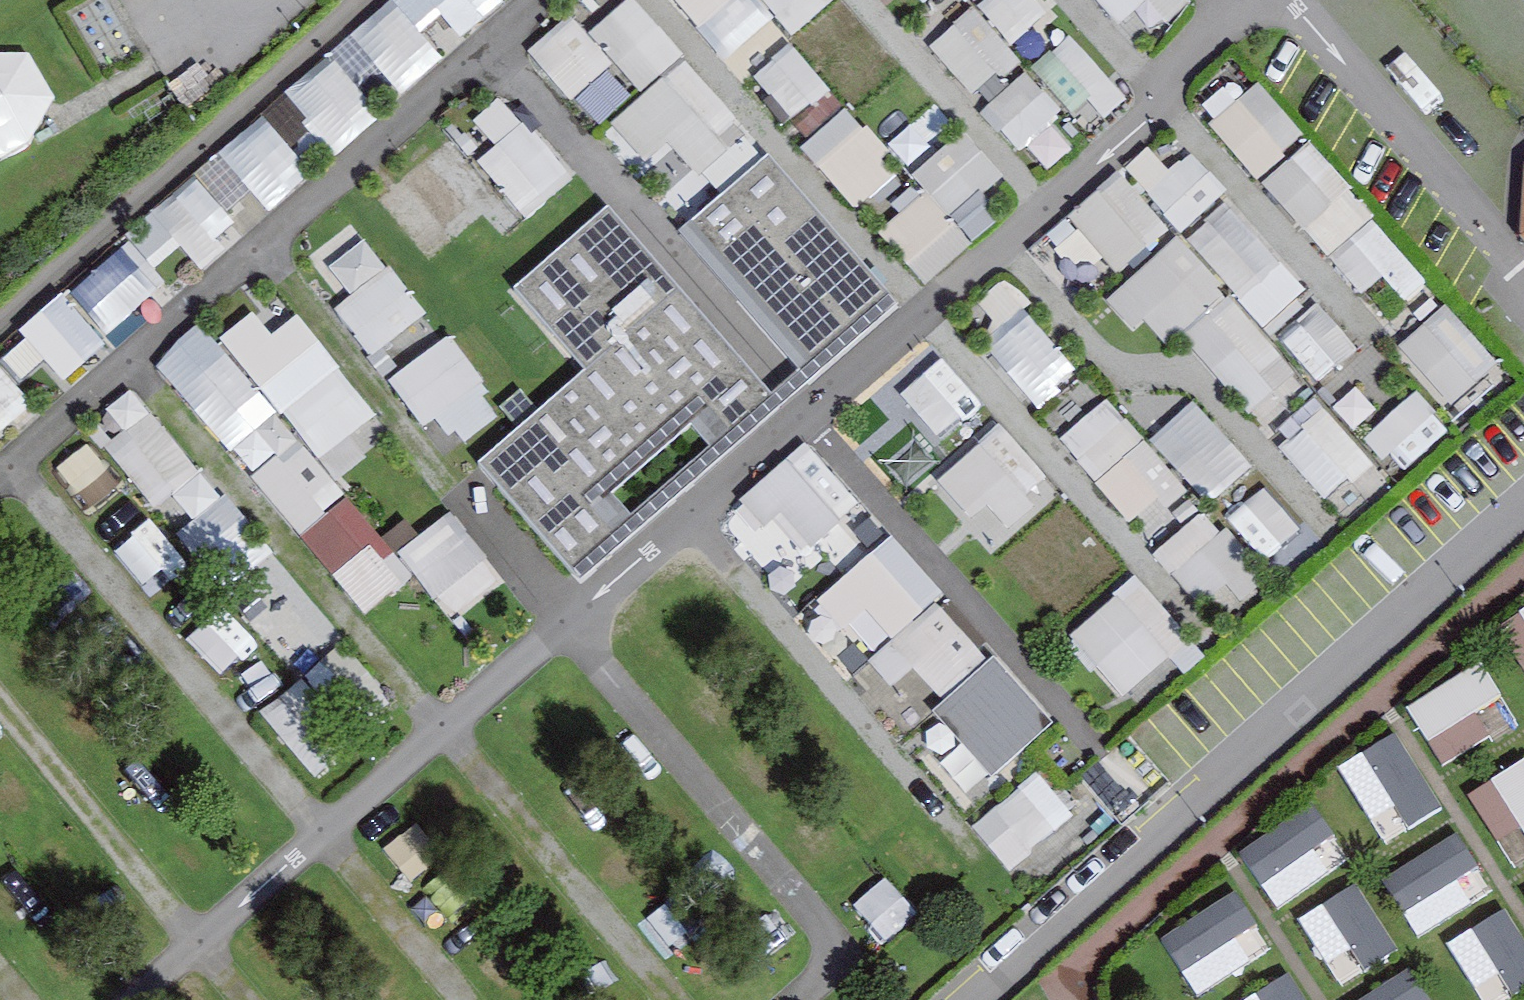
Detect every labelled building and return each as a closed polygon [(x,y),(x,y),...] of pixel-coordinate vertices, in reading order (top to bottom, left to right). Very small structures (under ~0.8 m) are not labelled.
[(515,5),(511,0),(401,0),(291,90),(343,154),(387,118),(352,76),(376,56),(407,94),(515,5)] [(597,31),(651,92),(692,56),(642,0),(633,0),(597,31)] [(786,21),(767,0),(685,0),(742,61),(786,21)] [(800,35),(848,0),(775,0),(800,35)] [(1058,21),(1048,0),(994,0),(1013,42),(1058,21)] [(1152,0),(1104,0),(1131,24),(1152,0)] [(1178,20),(1195,0),(1155,0),(1178,20)] [(941,49),(988,96),(1028,56),(980,9),(941,49)] [(577,101),(622,65),(583,16),(538,52),(577,101)] [(1081,37),(1047,69),(1099,126),(1134,94),(1081,37)] [(765,82),(805,122),(840,88),(801,47),(765,82)] [(29,57),(0,57),(0,162),(31,145),(55,101),(29,57)] [(715,188),(766,143),(693,60),(620,123),(655,164),(677,145),(715,188)] [(997,106),(1045,161),(1082,130),(1033,74),(997,106)] [(1217,127),(1271,179),(1316,133),(1263,81),(1217,127)] [(919,91),(881,123),(919,168),(957,136),(919,91)] [(472,133),(545,211),(582,177),(509,98),(472,133)] [(849,112),(812,154),(873,208),(911,166),(849,112)] [(172,285),(320,176),(278,120),(130,230),(172,285)] [(442,259),(506,198),(450,138),(385,199),(442,259)] [(935,282),(981,244),(958,217),(1009,176),(980,141),(885,221),(935,282)] [(1369,294),(1411,258),(1314,145),(1272,181),(1369,294)] [(768,153),(691,218),(813,359),(890,294),(768,153)] [(1099,290),(1173,222),(1131,176),(1057,244),(1099,290)] [(1194,239),(1281,330),(1320,294),(1232,203),(1194,239)] [(570,571),(773,393),(607,205),(513,287),(584,368),(475,463),(570,571)] [(813,359),(691,218),(679,230),(799,370),(813,359)] [(376,238),(340,267),(361,294),(343,308),(381,356),(435,313),(376,238)] [(1180,239),(1120,298),(1165,342),(1181,327),(1270,417),(1314,373),(1180,239)] [(78,291),(122,345),(182,297),(137,243),(78,291)] [(1011,281),(988,302),(1014,330),(996,346),(1048,405),(1089,369),(1011,281)] [(25,329),(62,384),(111,351),(74,296),(25,329)] [(1455,303),(1404,350),(1459,409),(1510,363),(1455,303)] [(1327,304),(1289,339),(1328,382),(1366,347),(1327,304)] [(310,316),(285,334),(268,310),(233,335),(285,407),(345,364),(310,316)] [(211,324),(164,361),(239,454),(286,416),(211,324)] [(461,452),(502,422),(480,392),(495,380),(460,333),(403,375),(461,452)] [(929,343),(861,407),(911,460),(979,395),(929,343)] [(1,442),(43,402),(0,357),(0,441),(1,442)] [(350,367),(293,405),(327,454),(383,417),(350,367)] [(1408,472),(1458,429),(1426,392),(1376,435),(1408,472)] [(1113,399),(1067,441),(1149,528),(1195,486),(1113,399)] [(1203,401),(1160,438),(1216,504),(1260,467),(1203,401)] [(143,402),(105,445),(174,507),(212,464),(143,402)] [(1340,408),(1290,439),(1329,502),(1380,471),(1340,408)] [(989,527),(1045,464),(1002,425),(946,489),(989,527)] [(53,468),(97,518),(137,483),(94,433),(53,468)] [(306,439),(260,473),(306,533),(351,499),(306,439)] [(731,516),(791,582),(872,507),(811,442),(731,516)] [(1225,505),(1279,563),(1319,525),(1265,468),(1225,505)] [(203,554),(247,546),(238,497),(194,506),(203,554)] [(120,548),(169,599),(207,563),(158,512),(120,548)] [(465,513),(426,538),(453,581),(492,556),(465,513)] [(897,536),(840,583),(914,673),(923,666),(946,695),(995,655),(897,536)] [(1133,700),(1200,642),(1145,578),(1078,636),(1133,700)] [(1505,624),(1523,656),(1523,613),(1505,624)] [(1002,656),(916,739),(978,803),(1064,721),(1002,656)] [(1523,725),(1523,720),(1488,662),(1415,706),(1453,768),(1523,725)] [(298,689),(272,718),(303,745),(329,716),(298,689)] [(1523,869),(1523,868),(1523,764),(1476,794),(1523,869)] [(1051,769),(982,826),(1018,869),(1087,813),(1051,769)] [(1284,908),(1338,875),(1321,847),(1342,834),(1322,802),(1247,848),(1284,908)] [(1427,935),(1479,905),(1464,878),(1486,866),(1467,832),(1393,874),(1427,935)] [(1335,962),(1360,945),(1377,970),(1409,950),(1366,884),(1309,920),(1335,962)] [(1243,889),(1170,938),(1208,995),(1281,946),(1243,889)] [(1358,998),(1359,999),(1437,999),(1428,974),(1358,998)]
